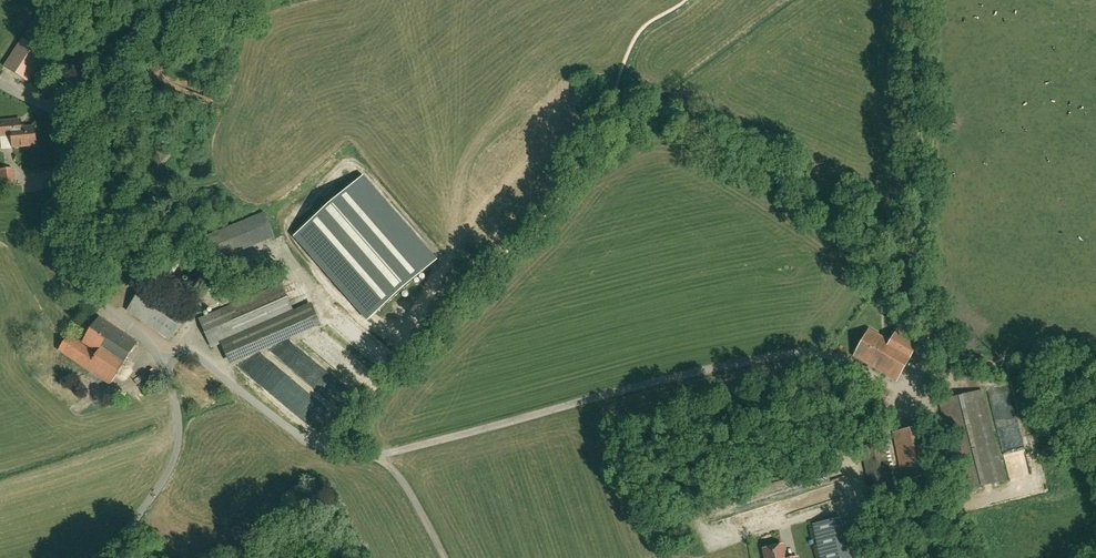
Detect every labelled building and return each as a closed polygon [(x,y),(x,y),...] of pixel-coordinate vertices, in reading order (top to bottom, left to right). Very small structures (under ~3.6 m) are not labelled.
[(5,66),(29,82),(47,55),(31,44),(23,39),(5,66)] [(83,91),(81,96),(78,101),(92,106),(97,97),(83,91)] [(37,145),(35,127),(21,128),(20,120),(0,122),(0,128),(1,136),(12,135),(14,147),(37,145)] [(13,169),(0,170),(0,176),(1,187),(14,185),(13,169)] [(399,293),(405,288),(413,281),(423,272),(436,261),(362,177),(295,236),(369,320),(399,293)] [(211,261),(271,237),(261,212),(201,235),(211,261)] [(312,302),(292,309),(281,283),(200,319),(212,347),(221,343),(230,365),(321,325),(312,302)] [(127,311),(169,339),(187,312),(145,284),(127,311)] [(110,385),(138,342),(99,317),(81,344),(69,336),(59,351),(110,385)] [(869,329),(853,357),(896,381),(920,340),(898,328),(890,341),(869,329)] [(884,403),(889,394),(877,387),(873,396),(884,403)] [(939,401),(961,491),(1004,481),(982,390),(939,401)] [(925,427),(894,433),(903,481),(934,474),(925,427)] [(862,448),(870,489),(892,484),(884,443),(862,448)] [(813,525),(818,548),(847,542),(842,518),(813,525)] [(764,549),(766,557),(785,557),(782,545),(773,547),(773,546),(765,548),(765,549),(764,549)]
